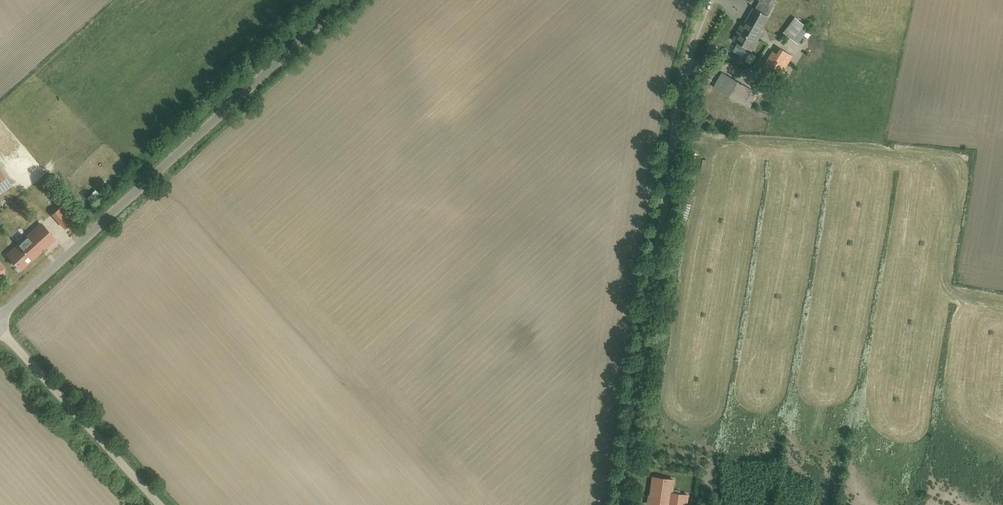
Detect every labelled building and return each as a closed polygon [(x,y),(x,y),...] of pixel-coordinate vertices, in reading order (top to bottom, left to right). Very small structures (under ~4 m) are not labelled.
[(749,52),(768,18),(754,11),(736,45),(749,52)] [(810,20),(799,13),(785,38),(796,45),(810,20)] [(772,56),(756,84),(768,90),(783,63),(787,66),(793,55),(783,49),(777,59),(772,56)] [(751,92),(722,74),(713,87),(742,106),(751,92)] [(67,217),(57,226),(66,236),(76,227),(67,217)] [(40,225),(8,253),(21,268),(53,240),(40,225)] [(651,504),(690,504),(691,497),(676,495),(678,481),(655,477),(651,504)]
